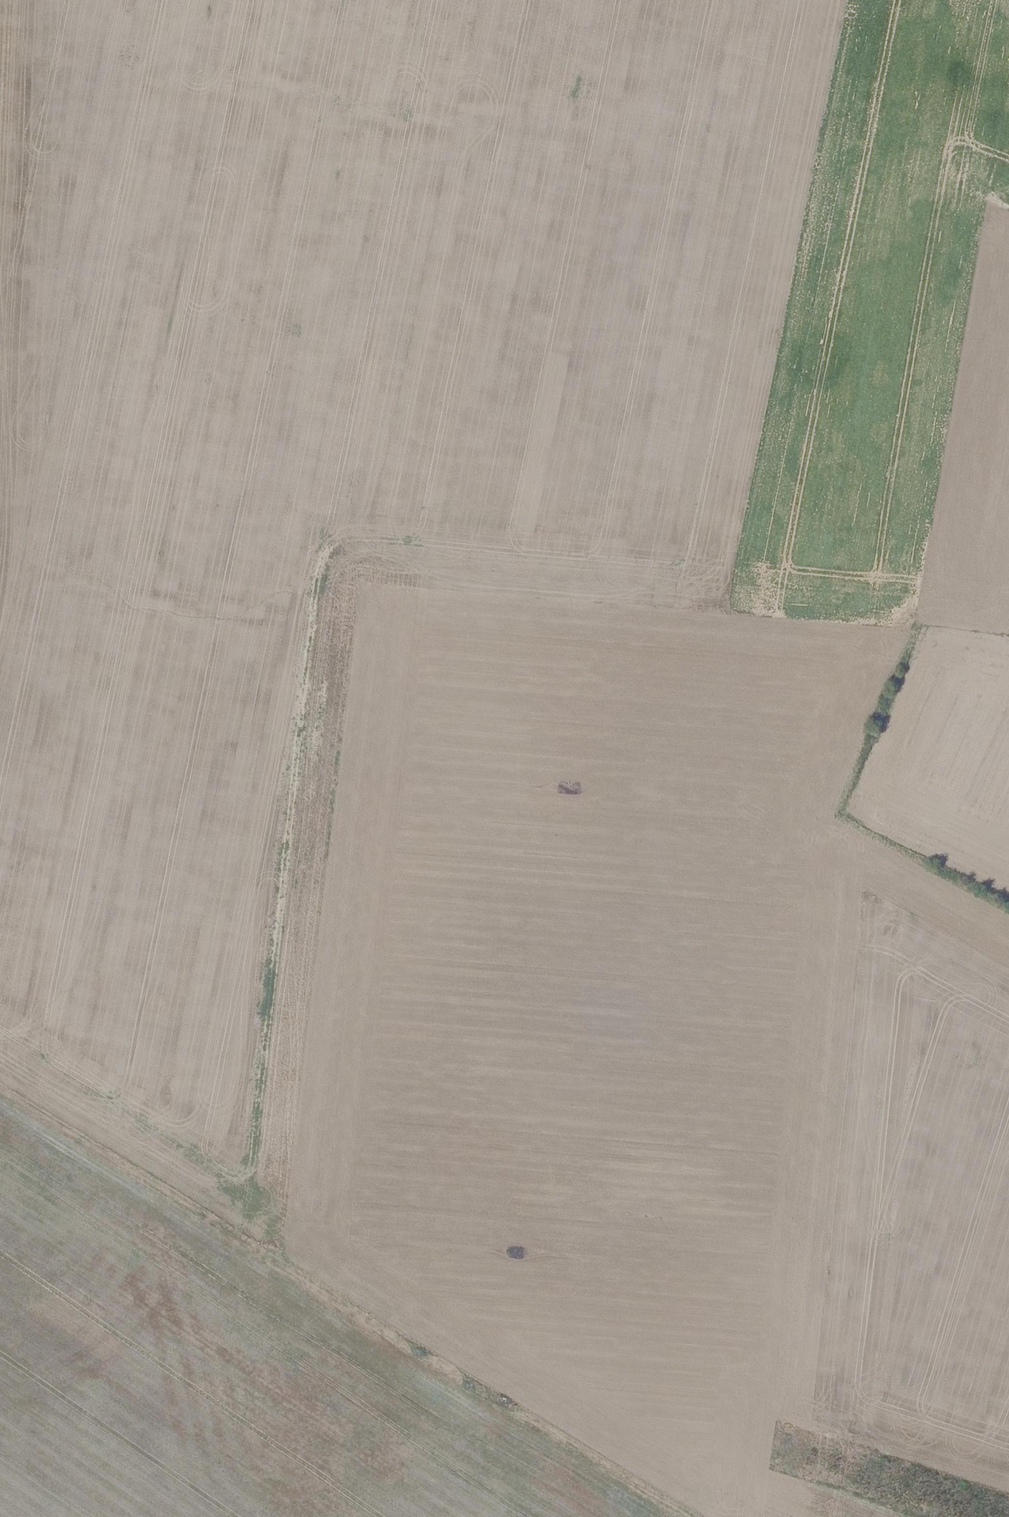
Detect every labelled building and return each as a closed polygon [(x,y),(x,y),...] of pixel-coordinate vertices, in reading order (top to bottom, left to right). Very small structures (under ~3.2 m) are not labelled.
[(486,1419),(488,1412),(478,1409),(476,1416),(486,1419)] [(443,1442),(439,1446),(449,1455),(453,1451),(443,1442)] [(576,1459),(569,1472),(581,1479),(588,1465),(576,1459)] [(615,1486),(611,1501),(625,1504),(629,1490),(615,1486)] [(655,1516),(674,1516),(661,1507),(655,1516)]
